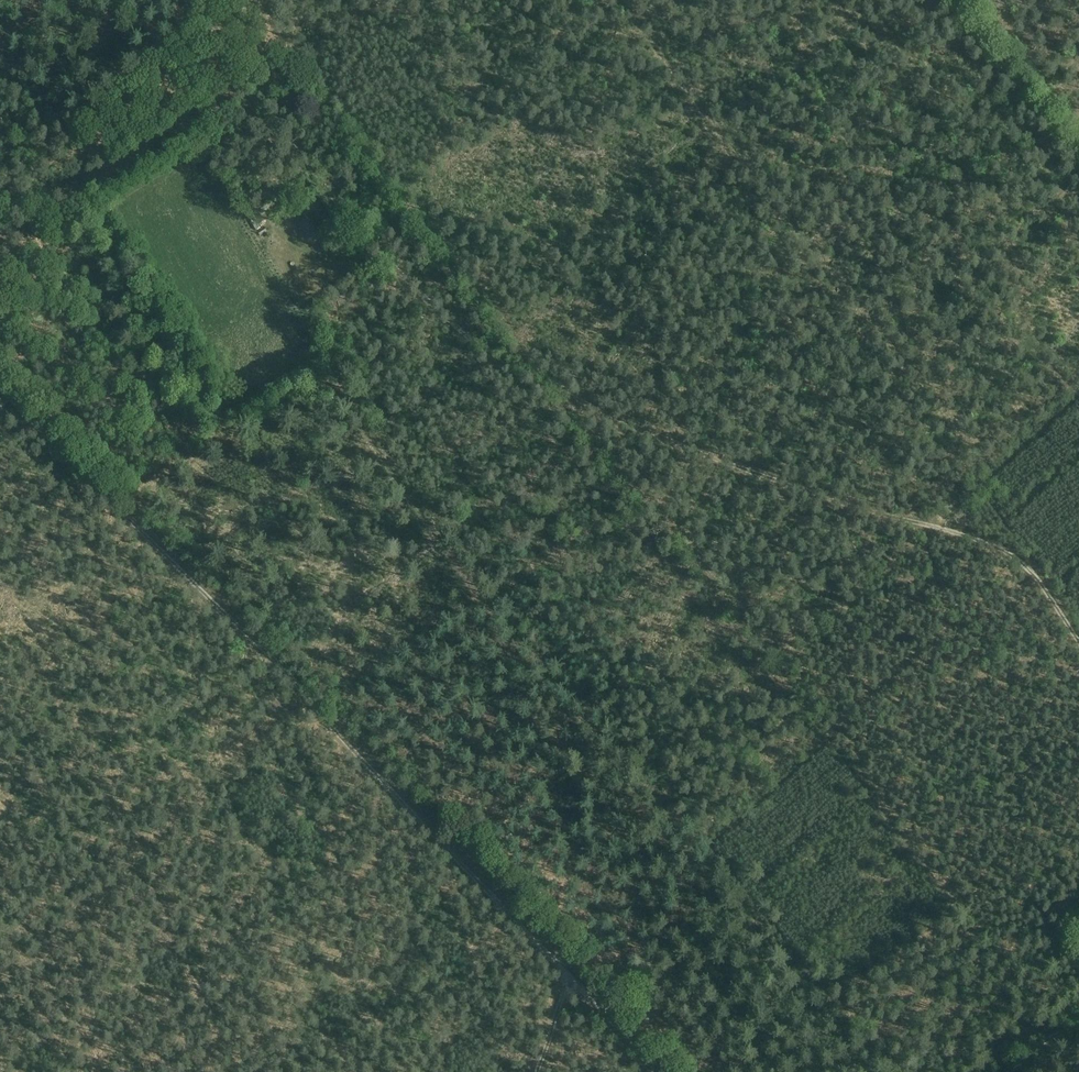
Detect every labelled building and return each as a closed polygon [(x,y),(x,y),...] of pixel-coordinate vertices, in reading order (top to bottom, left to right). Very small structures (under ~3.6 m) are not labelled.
[(296,220),(308,239),(317,233),(305,214),(296,220)] [(257,231),(260,236),(267,231),(264,227),(257,231)]
